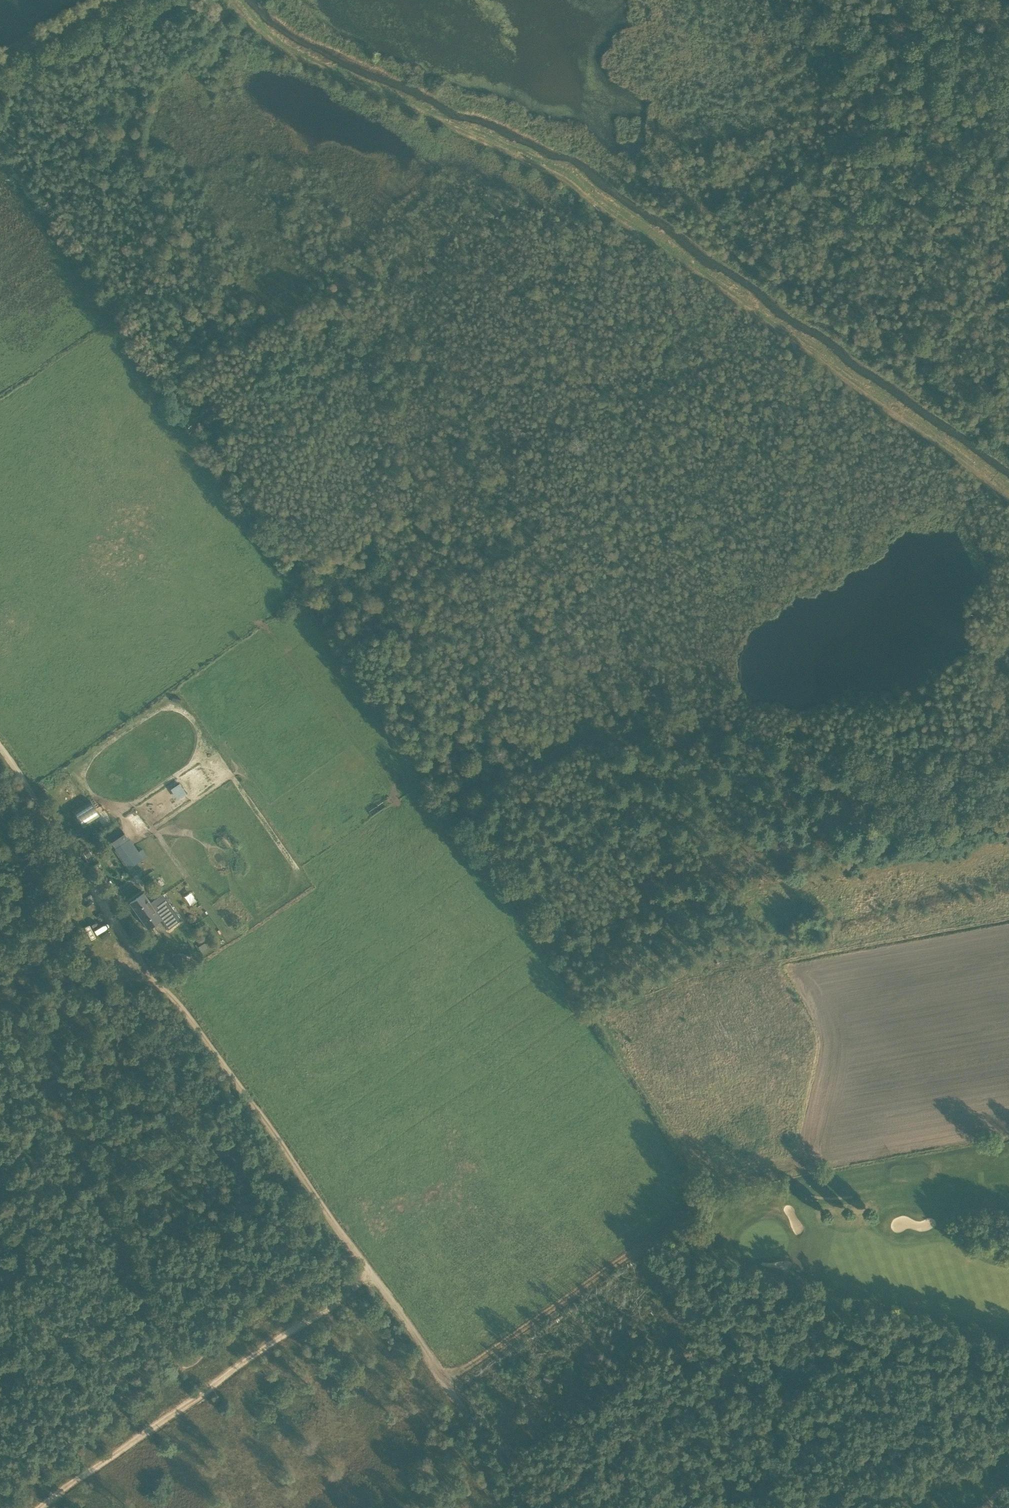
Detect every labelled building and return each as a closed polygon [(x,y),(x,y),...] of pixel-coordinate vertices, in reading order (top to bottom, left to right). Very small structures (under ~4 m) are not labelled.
[(124,827),(111,837),(116,844),(129,835),(124,827)] [(121,845),(115,849),(129,868),(134,864),(121,845)] [(88,848),(83,852),(86,857),(92,854),(88,848)] [(148,929),(156,923),(162,919),(169,929),(182,920),(164,895),(151,904),(143,893),(130,903),(148,929)] [(791,1258),(776,1261),(777,1269),(793,1266),(791,1258)]
